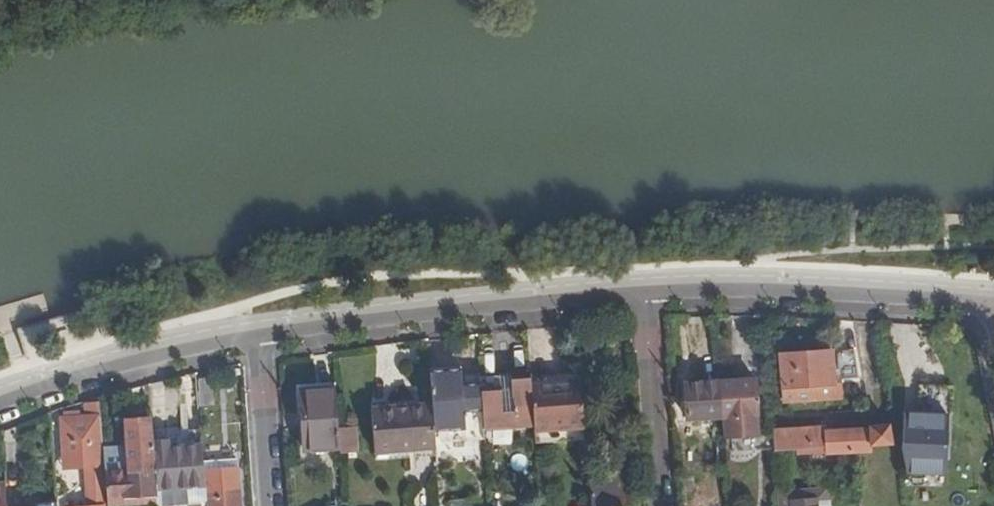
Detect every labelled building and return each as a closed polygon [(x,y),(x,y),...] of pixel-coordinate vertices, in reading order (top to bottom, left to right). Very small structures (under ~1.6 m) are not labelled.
[(841,357),(783,359),(786,404),(843,401),(841,357)] [(465,365),(433,368),(435,402),(437,421),(438,439),(452,438),(470,437),(470,442),(486,442),(485,428),(483,379),(483,373),(466,374),(465,365)] [(502,377),(503,389),(514,388),(513,377),(513,370),(502,371),(502,377)] [(582,370),(533,373),(533,376),(533,383),(582,381),(582,370)] [(533,383),(533,376),(513,377),(514,388),(503,389),(502,377),(483,379),(485,428),(536,426),(533,383)] [(212,381),(199,382),(200,408),(213,407),(212,381)] [(582,381),(533,383),(536,426),(537,443),(565,442),(564,430),(585,429),(582,381)] [(757,382),(720,384),(722,422),(723,437),(723,440),(731,439),(752,438),(760,439),(757,382)] [(713,422),(722,422),(720,384),(686,386),(688,423),(713,422)] [(304,449),(336,446),(331,388),(300,391),(304,449)] [(378,451),(439,447),(438,439),(437,421),(435,402),(374,406),(378,451)] [(104,418),(104,408),(90,409),(90,423),(63,424),(65,456),(85,456),(87,490),(88,505),(106,505),(101,418),(104,418)] [(904,453),(907,476),(945,479),(949,422),(906,418),(904,453)] [(129,449),(106,450),(107,474),(109,502),(155,499),(150,421),(127,422),(129,449)] [(714,437),(723,437),(722,422),(713,422),(714,437)] [(355,426),(337,427),(338,453),(356,452),(355,426)] [(827,432),(826,435),(825,451),(825,455),(871,454),(870,448),(892,446),(889,427),(827,432)] [(565,442),(586,441),(585,429),(564,430),(565,442)] [(812,430),(773,431),(774,438),(774,452),(825,451),(826,435),(812,435),(812,430)] [(752,438),(731,439),(732,455),(774,453),(774,452),(774,438),(760,439),(752,438)] [(167,442),(154,443),(157,493),(206,489),(203,439),(167,442)] [(67,491),(87,490),(85,456),(65,456),(67,491)] [(718,483),(725,483),(724,466),(716,467),(718,483)] [(589,482),(591,505),(643,505),(642,500),(620,501),(619,481),(589,482)] [(8,484),(0,485),(0,505),(10,505),(8,484)] [(220,488),(220,495),(243,495),(243,487),(220,488)] [(814,505),(827,505),(825,491),(777,495),(777,505),(814,505)] [(206,496),(207,505),(244,505),(243,495),(220,495),(206,496)]
